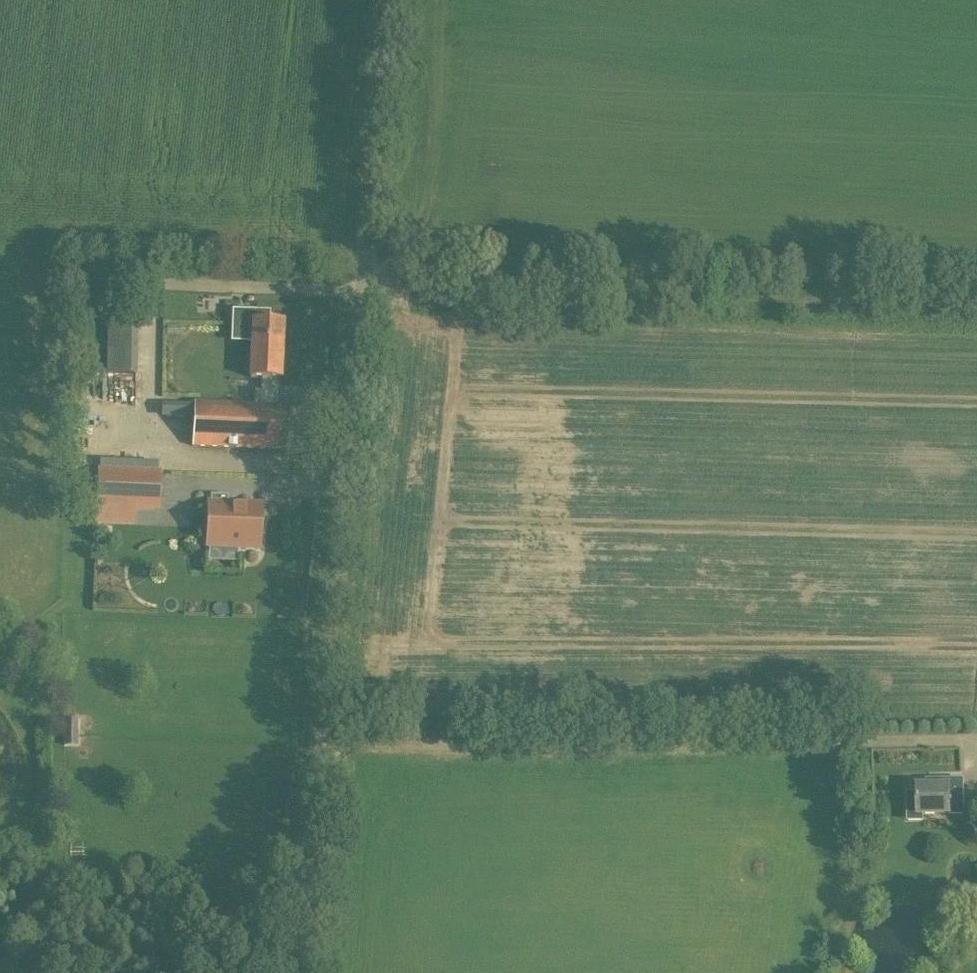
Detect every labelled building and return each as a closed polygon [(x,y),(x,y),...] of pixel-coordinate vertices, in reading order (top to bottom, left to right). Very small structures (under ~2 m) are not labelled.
[(281,379),(283,323),(269,322),(270,311),(232,310),(231,341),(251,342),(249,378),(261,379),(260,391),(255,390),(254,403),(194,400),(192,447),(284,450),(285,404),(278,404),(279,379),(281,379)] [(136,352),(137,312),(107,312),(107,352),(136,352)] [(131,475),(102,473),(100,509),(130,511),(131,475)] [(207,546),(259,548),(261,505),(208,502),(207,546)] [(64,718),(65,745),(78,745),(77,717),(64,718)] [(907,821),(923,821),(923,815),(950,815),(950,786),(916,786),(916,792),(906,792),(907,821)]
